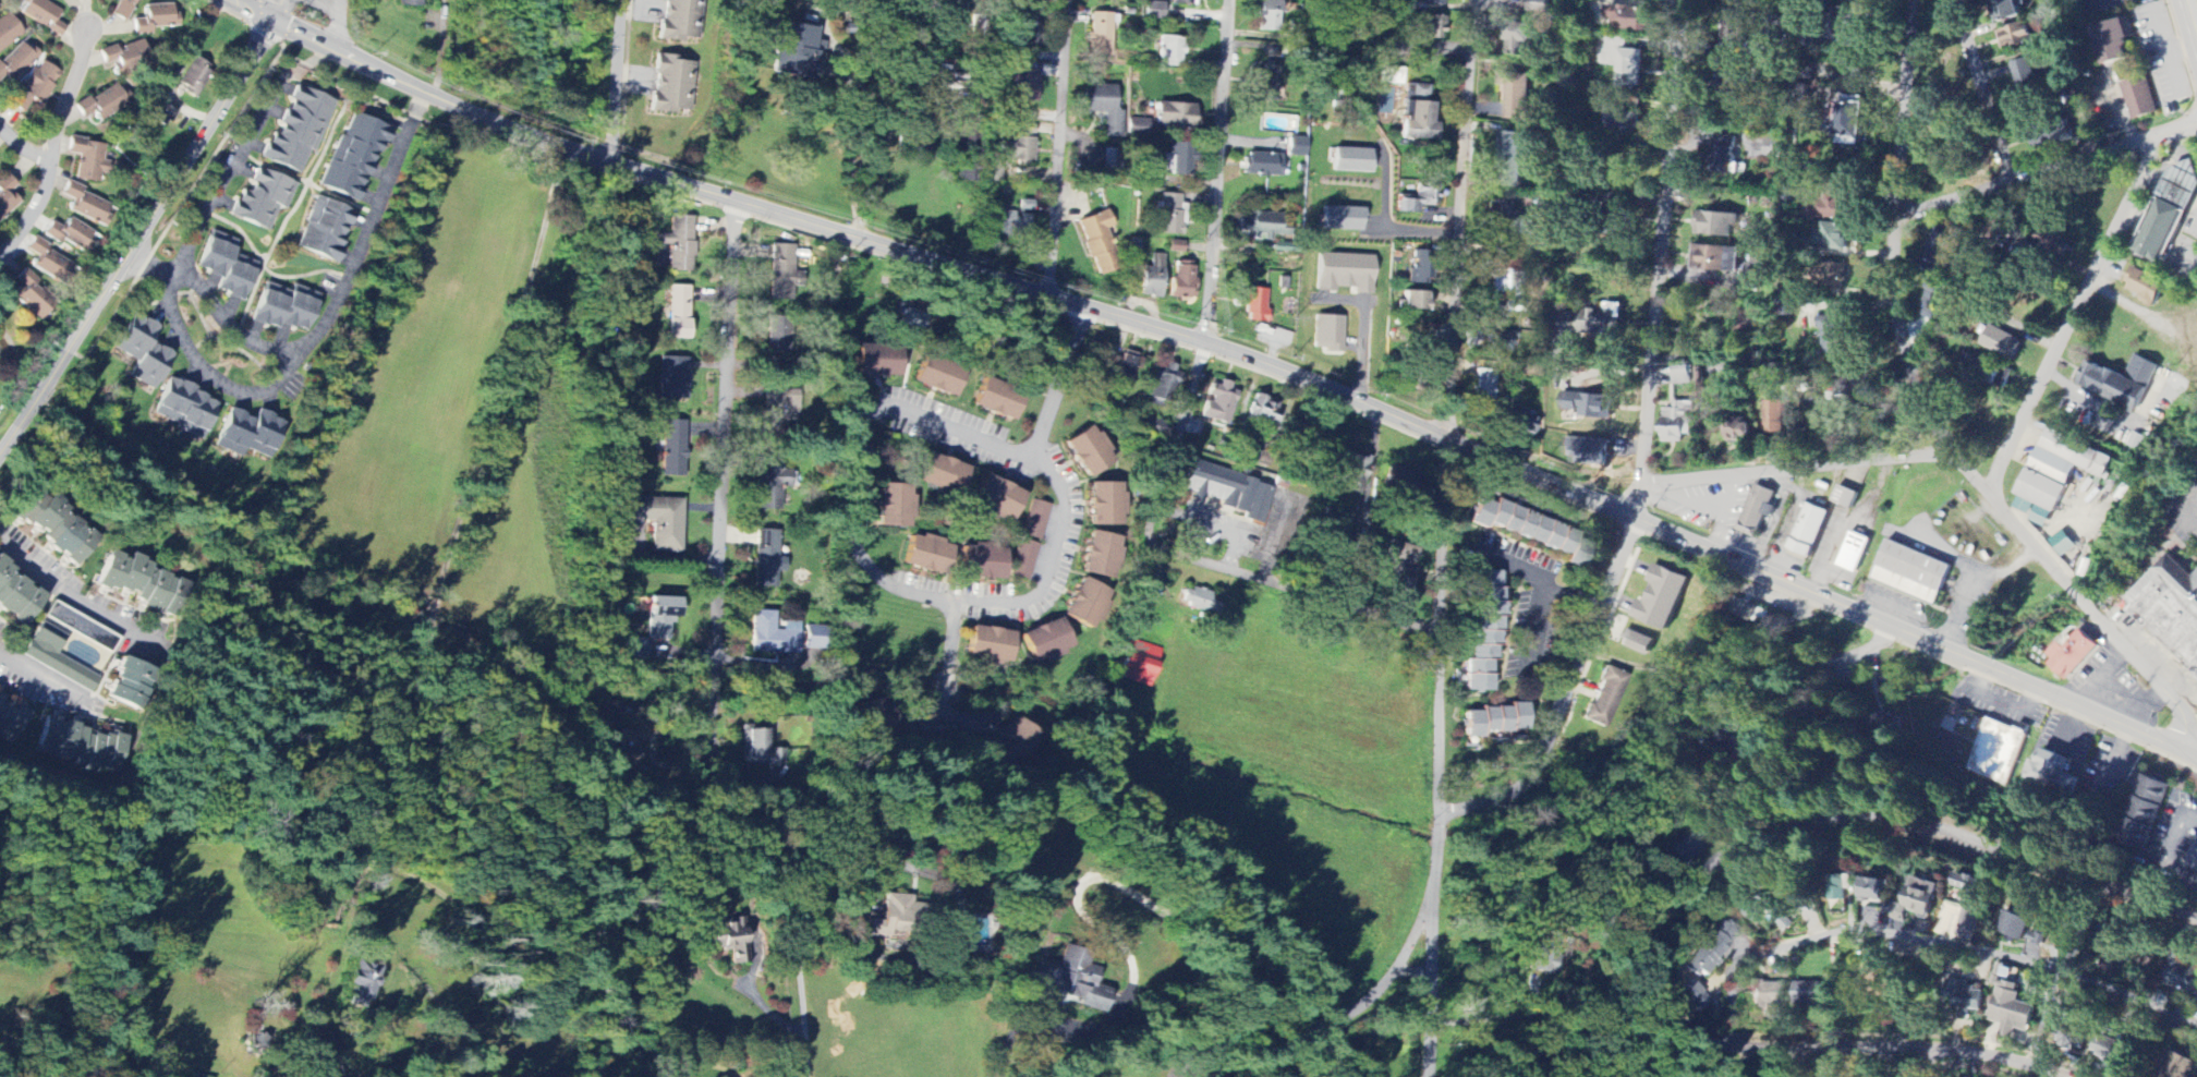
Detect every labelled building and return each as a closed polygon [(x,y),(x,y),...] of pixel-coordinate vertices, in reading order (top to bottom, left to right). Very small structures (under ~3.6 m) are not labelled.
[(66,27),(55,21),(61,12),(40,0),(23,0),(16,13),(60,38),(66,27)] [(126,23),(137,0),(117,0),(118,1),(112,16),(126,23)] [(700,45),(704,0),(663,0),(663,5),(664,5),(660,41),(700,45)] [(1279,33),(1280,1),(1259,0),(1258,32),(1279,33)] [(1526,13),(1547,14),(1548,0),(1526,0),(1526,13)] [(2005,25),(2027,19),(2025,8),(2030,7),(2028,0),(1999,0),(2005,25)] [(1144,19),(1163,20),(1164,4),(1145,3),(1144,19)] [(146,20),(133,20),(134,35),(152,34),(152,27),(179,26),(179,15),(173,15),(173,5),(145,6),(146,20)] [(1608,8),(1608,20),(1614,20),(1614,31),(1652,31),(1652,8),(1608,8)] [(1111,57),(1112,14),(1090,13),(1090,45),(1092,45),(1092,56),(1111,57)] [(23,37),(11,14),(0,20),(0,50),(23,37)] [(1447,40),(1447,17),(1428,17),(1427,40),(1447,40)] [(2102,67),(2130,61),(2125,41),(2134,39),(2129,19),(2093,28),(2102,67)] [(1505,55),(1530,56),(1530,47),(1540,48),(1541,25),(1506,24),(1505,55)] [(2040,43),(2035,24),(1999,33),(2004,53),(2040,43)] [(774,75),(814,78),(818,29),(778,25),(774,75)] [(1183,68),(1183,37),(1160,37),(1160,47),(1162,47),(1161,68),(1183,68)] [(5,75),(13,83),(41,56),(25,38),(0,62),(0,80),(5,75)] [(99,51),(104,66),(111,64),(114,75),(150,64),(142,41),(117,50),(116,46),(99,51)] [(1617,90),(1640,92),(1645,52),(1621,50),(1617,90)] [(176,87),(196,99),(216,65),(196,53),(176,87)] [(695,64),(683,63),(684,58),(657,56),(652,112),(691,115),(695,64)] [(30,100),(41,107),(63,71),(44,60),(37,71),(35,70),(12,107),(22,114),(30,100)] [(2017,93),(2039,90),(2035,60),(2013,63),(2017,93)] [(1279,105),(1285,70),(1258,66),(1252,100),(1279,105)] [(1404,69),(1379,68),(1379,84),(1403,85),(1404,69)] [(953,93),(957,75),(934,69),(930,87),(953,93)] [(1037,102),(1039,71),(1014,70),(1013,87),(1019,87),(1018,102),(1037,102)] [(1507,88),(1502,118),(1536,123),(1539,107),(1526,105),(1530,78),(1500,73),(1498,87),(1507,88)] [(2122,82),(2131,121),(2157,115),(2149,77),(2122,82)] [(97,125),(128,100),(115,83),(91,102),(87,97),(79,103),(97,125)] [(1105,138),(1122,139),(1123,112),(1117,112),(1118,86),(1086,85),(1085,114),(1105,115),(1105,138)] [(1438,142),(1438,124),(1433,124),(1434,105),(1428,104),(1428,86),(1405,85),(1402,140),(1438,142)] [(304,176),(333,100),(296,86),(278,135),(272,132),(262,161),(304,176)] [(1868,98),(1841,97),(1839,140),(1866,141),(1868,98)] [(1199,131),(1199,116),(1195,116),(1195,105),(1157,104),(1157,130),(1199,131)] [(173,112),(157,105),(151,122),(167,128),(173,112)] [(1644,130),(1643,116),(1633,116),(1633,108),(1605,109),(1606,131),(1644,130)] [(322,190),(360,203),(387,127),(348,114),(322,190)] [(1128,134),(1149,135),(1150,120),(1128,119),(1128,134)] [(1035,126),(1019,125),(1019,138),(1003,137),(1002,161),(1018,161),(1018,165),(1035,166),(1035,126)] [(1527,136),(1504,133),(1495,186),(1518,190),(1527,136)] [(1738,174),(1739,165),(1735,165),(1736,139),(1714,138),(1712,173),(1738,174)] [(1288,156),(1307,157),(1308,140),(1289,139),(1288,156)] [(76,180),(101,183),(106,144),(69,140),(67,154),(79,155),(76,180)] [(1783,144),(1765,143),(1764,158),(1783,159),(1783,144)] [(1191,176),(1193,146),(1170,145),(1170,154),(1166,154),(1165,175),(1191,176)] [(1103,172),(1122,173),(1123,150),(1103,149),(1103,172)] [(1373,175),(1374,151),(1334,149),(1333,173),(1373,175)] [(1283,155),(1244,153),(1243,176),(1282,178),(1283,155)] [(2166,266),(2196,195),(2196,165),(2187,161),(2183,170),(2175,167),(2138,253),(2166,266)] [(297,183),(258,169),(250,192),(242,189),(232,219),(269,232),(278,208),(287,211),(297,183)] [(20,205),(10,192),(16,187),(8,175),(0,181),(0,220),(20,205)] [(67,184),(62,195),(73,200),(68,211),(106,228),(116,206),(67,184)] [(1439,188),(1416,187),(1416,197),(1398,196),(1397,214),(1420,214),(1420,207),(1439,207),(1439,188)] [(1181,236),(1182,195),(1161,195),(1160,235),(1181,236)] [(296,248),(334,264),(355,214),(316,198),(296,248)] [(1034,211),(1034,202),(1021,201),(1021,211),(1034,211)] [(1490,202),(1489,226),(1526,228),(1527,217),(1518,216),(1519,203),(1490,202)] [(1806,221),(1851,220),(1851,202),(1805,204),(1806,221)] [(1323,231),(1364,232),(1365,209),(1324,208),(1323,231)] [(1078,222),(1098,278),(1121,269),(1107,230),(1114,227),(1108,211),(1078,222)] [(1031,237),(1031,216),(1019,216),(1020,213),(987,212),(986,235),(1031,237)] [(1273,241),(1273,237),(1282,237),(1282,214),(1240,214),(1240,241),(1273,241)] [(1738,239),(1739,216),(1697,214),(1696,237),(1738,239)] [(669,272),(693,273),(694,217),(670,216),(670,235),(661,235),(661,246),(670,246),(669,272)] [(44,234),(84,258),(97,235),(69,218),(63,229),(52,222),(44,234)] [(1815,249),(1851,252),(1853,228),(1817,224),(1815,249)] [(2069,256),(2076,240),(2044,224),(2033,247),(2058,259),(2062,253),(2069,256)] [(1921,261),(1946,275),(1965,241),(1941,227),(1921,261)] [(259,263),(235,256),(240,241),(212,232),(199,271),(222,278),(217,293),(246,302),(259,263)] [(31,267),(61,284),(74,263),(34,239),(27,251),(37,257),(31,267)] [(1185,242),(1170,242),(1170,254),(1184,254),(1185,242)] [(795,246),(772,245),(770,301),(793,302),(795,246)] [(1741,248),(1694,247),(1693,272),(1740,273),(1741,248)] [(1411,285),(1428,284),(1427,252),(1410,253),(1411,285)] [(1374,257),(1318,255),(1316,293),(1335,294),(1335,288),(1355,289),(1355,295),(1373,295),(1374,257)] [(1151,268),(1143,267),(1142,298),(1163,299),(1165,256),(1151,256),(1151,268)] [(1194,264),(1173,263),(1172,299),(1193,300),(1194,264)] [(1845,290),(1845,265),(1828,264),(1828,271),(1820,271),(1820,289),(1845,290)] [(2159,304),(2168,282),(2133,269),(2125,291),(2159,304)] [(15,280),(21,285),(11,296),(39,321),(54,305),(37,290),(41,285),(25,270),(15,280)] [(1493,294),(1523,295),(1524,273),(1494,272),(1493,294)] [(309,335),(321,295),(294,287),(293,292),(265,283),(253,324),(279,331),(281,326),(309,335)] [(689,341),(691,287),(670,286),(669,340),(689,341)] [(1269,290),(1247,290),(1246,323),(1267,324),(1269,290)] [(1429,312),(1429,293),(1404,293),(1403,312),(1429,312)] [(1623,337),(1622,304),(1605,305),(1605,312),(1562,314),(1563,339),(1623,337)] [(898,324),(923,333),(929,317),(904,308),(898,324)] [(114,351),(136,362),(128,378),(153,392),(172,355),(150,344),(158,328),(133,315),(114,351)] [(1822,356),(1848,355),(1846,316),(1820,317),(1822,356)] [(1345,318),(1315,317),(1314,352),(1344,352),(1345,318)] [(791,319),(767,318),(766,353),(790,354),(791,319)] [(2015,363),(2025,343),(1990,326),(1980,347),(2015,363)] [(901,379),(902,350),(858,348),(857,377),(901,379)] [(1116,376),(1130,381),(1137,358),(1124,354),(1116,376)] [(2077,385),(2138,414),(2160,368),(2135,356),(2124,379),(2088,361),(2077,385)] [(1972,376),(2003,392),(2013,373),(1981,357),(1972,376)] [(659,400),(687,401),(688,358),(660,358),(659,400)] [(915,383),(954,401),(965,375),(926,358),(915,383)] [(1175,374),(1176,368),(1157,364),(1150,399),(1175,404),(1180,375),(1175,374)] [(1673,386),(1690,385),(1689,367),(1672,368),(1673,386)] [(1497,372),(1478,370),(1474,403),(1494,405),(1497,372)] [(1845,376),(1845,390),(1864,390),(1864,376),(1845,376)] [(202,441),(217,404),(193,394),(195,389),(168,378),(153,416),(178,426),(176,430),(202,441)] [(1013,424),(1024,397),(984,380),(973,407),(1013,424)] [(1239,386),(1221,382),(1220,386),(1212,384),(1208,400),(1207,399),(1202,419),(1229,426),(1239,386)] [(763,436),(783,437),(784,423),(799,424),(801,393),(765,391),(763,436)] [(1615,420),(1616,397),(1562,395),(1562,412),(1581,413),(1581,419),(1615,420)] [(1247,419),(1275,427),(1282,404),(1254,396),(1247,419)] [(1684,443),(1684,435),(1691,436),(1692,402),(1673,402),(1673,410),(1664,409),(1663,443),(1684,443)] [(1764,435),(1788,434),(1788,402),(1763,402),(1764,435)] [(214,449),(241,460),(245,448),(270,458),(285,420),(259,409),(254,420),(229,410),(214,449)] [(1533,436),(1536,418),(1510,415),(1508,433),(1533,436)] [(1162,437),(1166,424),(1148,418),(1144,431),(1162,437)] [(1748,418),(1722,426),(1727,443),(1753,436),(1748,418)] [(663,434),(662,476),(686,477),(687,423),(656,422),(655,434),(663,434)] [(1094,426),(1065,443),(1087,479),(1116,462),(1094,426)] [(2019,496),(2058,513),(2077,468),(2105,479),(2115,457),(2047,429),(2019,496)] [(1564,462),(1610,466),(1612,442),(1566,438),(1564,462)] [(1370,460),(1347,454),(1338,489),(1361,495),(1370,460)] [(962,494),(969,464),(927,455),(920,484),(962,494)] [(782,510),(782,489),(784,489),(784,460),(757,460),(758,510),(782,510)] [(1275,481),(1191,460),(1183,490),(1194,493),(1192,502),(1203,504),(1205,497),(1222,502),(1220,509),(1245,515),(1243,521),(1263,526),(1275,481)] [(1415,499),(1423,476),(1391,464),(1383,487),(1415,499)] [(1013,523),(1025,491),(985,477),(973,508),(1013,523)] [(1124,527),(1124,484),(1092,483),(1091,526),(1124,527)] [(878,527),(909,528),(911,486),(880,485),(878,527)] [(1739,532),(1758,539),(1766,516),(1773,518),(1776,508),(1771,507),(1777,492),(1755,485),(1739,532)] [(76,566),(98,538),(31,486),(9,514),(76,566)] [(1859,493),(1839,486),(1833,503),(1853,510),(1859,493)] [(1488,526),(1568,554),(1565,563),(1583,569),(1594,537),(1481,496),(1471,524),(1487,530),(1488,526)] [(2013,508),(2029,516),(2035,504),(2019,496),(2013,508)] [(653,522),(652,552),(682,553),(683,499),(631,498),(631,521),(653,522)] [(1024,537),(1043,540),(1049,503),(1031,500),(1024,537)] [(1830,512),(1807,504),(1790,550),(1812,558),(1830,512)] [(2031,521),(2047,528),(2054,514),(2038,506),(2031,521)] [(754,587),(777,588),(777,570),(785,570),(786,559),(778,558),(779,532),(756,531),(754,587)] [(2051,541),(2062,558),(2077,548),(2065,531),(2051,541)] [(1123,538),(1091,532),(1083,574),(1116,580),(1123,538)] [(1872,540),(1852,532),(1837,567),(1857,575),(1872,540)] [(905,567),(947,576),(954,545),(912,535),(905,567)] [(1421,548),(1387,536),(1382,553),(1389,555),(1381,580),(1412,590),(1417,575),(1402,570),(1406,560),(1416,564),(1421,548)] [(1037,544),(1019,540),(1012,577),(1031,580),(1037,544)] [(1953,566),(1888,541),(1872,582),(1937,607),(1953,566)] [(1006,547),(964,546),(963,578),(1005,579),(1006,547)] [(97,584),(134,598),(133,602),(167,615),(181,577),(129,558),(129,559),(109,552),(97,584)] [(2194,578),(2172,555),(2127,599),(2133,606),(2129,610),(2196,681),(2196,575),(2194,578)] [(45,596),(11,573),(14,568),(0,558),(0,611),(25,627),(45,596)] [(1670,631),(1690,578),(1658,566),(1644,602),(1640,600),(1634,618),(1670,631)] [(1503,572),(1477,571),(1475,660),(1466,660),(1466,692),(1492,693),(1493,661),(1496,661),(1497,648),(1502,648),(1503,572)] [(1062,614),(1092,632),(1114,595),(1085,577),(1062,614)] [(1211,595),(1186,587),(1181,605),(1217,616),(1220,604),(1210,601),(1211,595)] [(671,641),(671,618),(680,619),(681,598),(649,597),(648,641),(671,641)] [(1769,611),(1732,599),(1728,614),(1764,625),(1769,611)] [(798,654),(799,623),(782,622),(782,631),(775,631),(775,612),(752,611),(751,653),(798,654)] [(1073,650),(1061,619),(1022,633),(1033,665),(1073,650)] [(23,657),(94,695),(103,680),(57,655),(67,636),(41,623),(23,657)] [(804,650),(827,651),(828,626),(804,626),(804,650)] [(1011,665),(1014,632),(971,628),(968,661),(1011,665)] [(1621,648),(1651,657),(1656,639),(1626,630),(1621,648)] [(2074,640),(2068,634),(2046,659),(2069,681),(2101,647),(2083,630),(2074,640)] [(1161,650),(1122,638),(1119,649),(1127,652),(1119,679),(1150,688),(1161,650)] [(624,660),(647,660),(647,640),(624,639),(624,660)] [(106,697),(133,709),(151,670),(125,658),(106,697)] [(1607,730),(1628,675),(1605,666),(1584,721),(1607,730)] [(0,695),(0,739),(11,745),(30,710),(0,695)] [(1528,704),(1510,703),(1510,710),(1466,710),(1466,739),(1482,739),(1482,732),(1528,733),(1528,704)] [(35,752),(76,764),(74,768),(96,774),(98,768),(118,773),(129,736),(103,729),(104,728),(74,720),(73,724),(46,717),(35,752)] [(1043,735),(1013,717),(990,754),(1020,772),(1043,735)] [(2005,787),(2029,727),(2019,723),(2016,730),(1987,718),(1966,771),(2005,787)] [(2079,778),(2060,772),(2065,756),(2038,748),(2027,781),(2073,796),(2079,778)] [(2170,784),(2139,775),(2119,843),(2150,852),(2170,784)] [(1667,850),(1681,866),(1708,840),(1694,825),(1667,850)] [(1969,939),(1988,881),(1958,871),(1953,888),(1952,888),(1947,903),(1967,909),(1958,936),(1969,939)] [(1846,877),(1830,876),(1829,901),(1845,902),(1846,877)] [(1863,898),(1886,904),(1891,883),(1868,878),(1863,898)] [(1942,886),(1913,878),(1905,906),(1897,904),(1893,920),(1907,924),(1910,912),(1932,919),(1942,886)] [(1740,906),(1756,923),(1775,905),(1759,888),(1740,906)] [(872,922),(870,945),(919,949),(922,899),(887,897),(885,923),(872,922)] [(1785,933),(1796,924),(1784,908),(1773,917),(1785,933)] [(2033,921),(2008,910),(1998,931),(2023,943),(2033,921)] [(972,925),(967,925),(966,953),(991,953),(992,916),(973,915),(972,925)] [(1704,981),(1741,929),(1723,916),(1686,968),(1704,981)] [(732,965),(749,965),(747,920),(711,922),(712,952),(732,951),(732,965)] [(2046,935),(2031,930),(2027,943),(2041,948),(2046,935)] [(1530,971),(1558,977),(1567,937),(1539,931),(1530,971)] [(1106,1015),(1111,993),(1096,989),(1101,970),(1087,966),(1089,955),(1065,949),(1061,964),(1045,960),(1044,968),(1036,966),(1031,986),(1082,999),(1080,1008),(1106,1015)] [(357,957),(348,991),(374,999),(384,965),(357,957)] [(2196,995),(2196,970),(2170,959),(2162,980),(2196,995)] [(2031,1033),(2036,1007),(2018,1004),(2022,984),(1992,978),(1991,986),(1998,987),(1991,1023),(2003,1025),(2000,1037),(2014,1040),(2016,1030),(2031,1033)] [(1709,1001),(1687,980),(1674,993),(1696,1014),(1709,1001)] [(1784,983),(1752,983),(1752,1009),(1785,1009),(1784,983)] [(1795,1005),(1824,1005),(1825,984),(1796,983),(1795,1005)] [(1985,989),(1949,983),(1945,1009),(1963,1012),(1962,1020),(1969,1021),(1971,1011),(1982,1013),(1985,989)] [(2095,1050),(2121,1071),(2135,1054),(2109,1033),(2095,1050)] [(2166,1050),(2157,1076),(2188,1076),(2194,1060),(2166,1050)]
